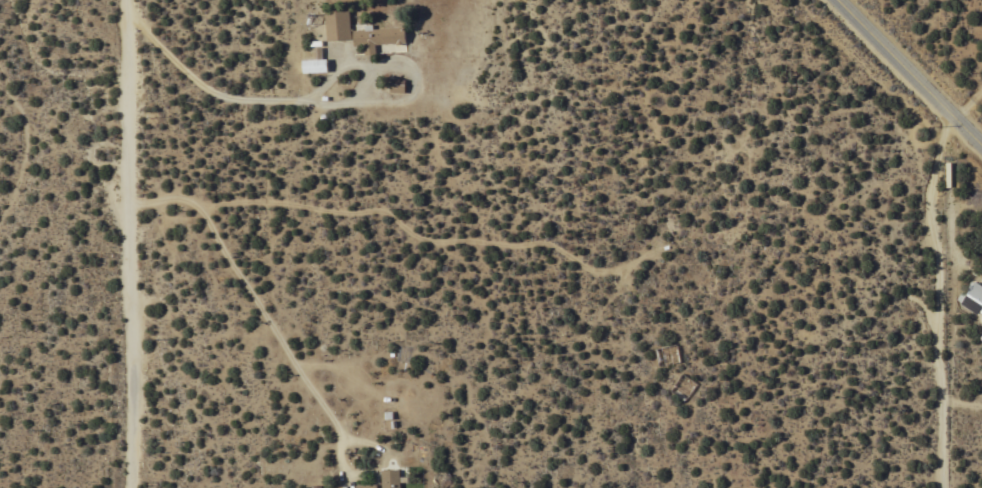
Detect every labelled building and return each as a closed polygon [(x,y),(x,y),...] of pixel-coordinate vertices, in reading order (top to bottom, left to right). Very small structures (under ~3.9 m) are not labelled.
[(351,39),(327,40),(325,12),(349,10),(351,39)] [(365,29),(365,25),(373,24),(373,29),(405,27),(406,42),(403,42),(403,44),(396,44),(396,43),(375,44),(376,54),(364,55),(364,45),(354,45),(353,30),(365,29)] [(314,59),(313,48),(322,47),(322,59),(328,58),(328,71),(303,72),(302,60),(314,59)] [(390,92),(391,78),(405,79),(404,93),(390,92)] [(974,281),(981,286),(981,314),(978,311),(976,314),(960,303),(961,302),(956,299),(961,292),(966,295),(967,292),(966,291),(968,288),(967,287),(971,280),(974,282),(974,281)] [(399,469),(400,487),(381,487),(380,469),(399,469)]
